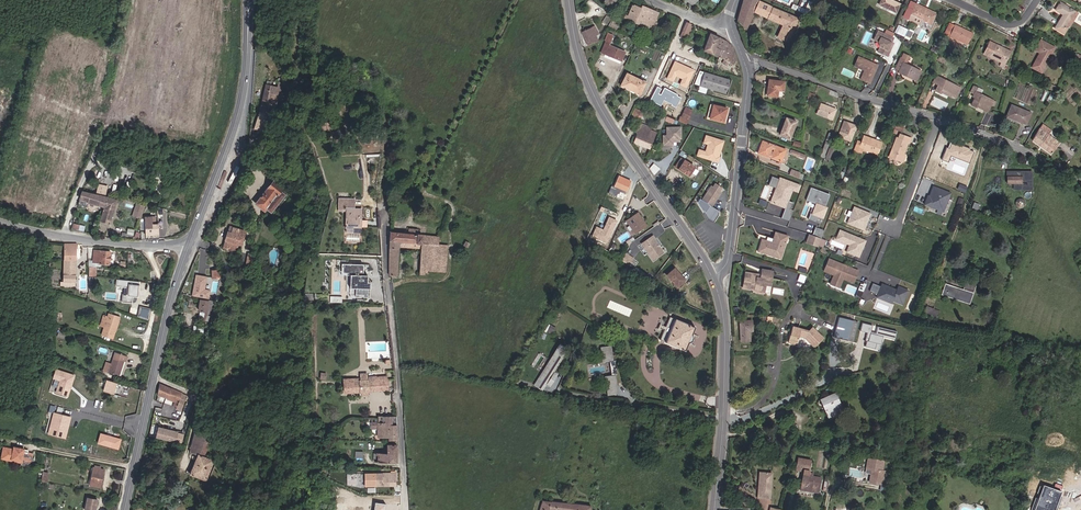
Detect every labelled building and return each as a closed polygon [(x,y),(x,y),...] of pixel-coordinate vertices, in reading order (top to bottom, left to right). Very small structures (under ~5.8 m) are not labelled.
[(737,20),(747,29),(753,12),(781,25),(777,37),(787,41),(797,19),(755,0),(743,0),(737,20)] [(889,0),(879,0),(877,5),(894,14),(899,5),(889,0)] [(901,19),(906,21),(914,6),(909,3),(901,19)] [(655,21),(659,12),(642,5),(642,8),(634,4),(629,16),(626,14),(625,18),(636,23),(636,24),(645,28),(647,24),(655,27),(657,22),(655,21)] [(1058,5),(1054,13),(1062,17),(1055,31),(1065,36),(1067,30),(1065,29),(1066,26),(1073,12),(1058,5)] [(914,6),(906,21),(919,28),(922,21),(930,25),(934,16),(914,6)] [(1077,14),(1073,12),(1066,26),(1070,28),(1077,14)] [(589,24),(590,23),(597,26),(600,21),(597,20),(596,21),(595,20),(595,18),(590,16),(586,21),(589,24)] [(684,25),(679,37),(683,39),(688,27),(689,24),(685,23),(684,25)] [(967,46),(972,35),(946,23),(941,33),(967,46)] [(676,36),(679,37),(684,25),(681,24),(676,36)] [(594,31),(596,31),(594,27),(582,32),(587,46),(598,41),(595,35),(594,31)] [(910,40),(912,35),(898,29),(896,34),(910,40)] [(624,50),(607,44),(611,35),(606,33),(603,39),(605,40),(600,52),(620,60),(624,50)] [(717,48),(723,51),(725,42),(710,33),(704,51),(714,55),(717,48)] [(886,58),(890,50),(888,47),(889,44),(891,41),(875,34),(871,43),(875,45),(878,50),(876,54),(886,58)] [(738,53),(725,42),(723,51),(720,58),(726,60),(724,63),(728,66),(731,63),(735,65),(738,53)] [(982,55),(999,63),(997,67),(1003,70),(1011,53),(989,42),(982,55)] [(1036,52),(1040,55),(1032,69),(1041,74),(1055,50),(1042,42),(1036,52)] [(717,48),(714,55),(720,58),(723,51),(717,48)] [(915,76),(917,77),(919,72),(904,66),(907,59),(902,57),(900,60),(899,60),(894,72),(898,73),(898,75),(913,82),(915,76)] [(870,77),(872,77),(876,67),(857,58),(853,68),(863,72),(859,80),(869,85),(871,81),(869,81),(870,77)] [(696,84),(702,86),(706,73),(701,71),(696,84)] [(706,73),(702,86),(709,88),(727,94),(731,80),(706,72),(706,73)] [(636,98),(645,87),(629,75),(621,86),(636,98)] [(933,84),(938,86),(935,92),(941,95),(941,94),(953,99),(953,98),(956,99),(961,89),(936,77),(933,84)] [(775,95),(777,80),(766,79),(765,94),(775,95)] [(253,129),(261,131),(271,116),(284,83),(277,82),(275,87),(265,85),(259,113),(253,129)] [(1053,93),(1056,87),(1049,84),(1047,89),(1053,93)] [(976,92),(977,87),(973,86),(970,93),(974,95),(973,98),(974,99),(971,107),(976,109),(977,107),(988,112),(991,105),(995,107),(997,101),(982,95),(976,92)] [(710,117),(723,121),(727,108),(714,104),(710,117)] [(814,114),(829,119),(833,110),(819,104),(814,114)] [(687,112),(688,109),(685,108),(681,117),(688,120),(689,116),(691,114),(687,112)] [(632,118),(636,120),(641,111),(637,109),(632,118)] [(1010,111),(1005,123),(1023,130),(1028,118),(1010,111)] [(659,130),(665,116),(661,114),(655,129),(659,130)] [(778,132),(788,136),(795,120),(785,116),(778,132)] [(848,139),(853,126),(851,125),(852,123),(842,119),(836,134),(848,139)] [(901,132),(904,123),(896,120),(893,128),(901,132)] [(682,126),(666,126),(667,134),(663,135),(663,145),(673,144),(673,142),(680,142),(680,139),(682,139),(682,126)] [(654,132),(641,127),(638,134),(637,133),(634,142),(643,146),(650,149),(653,141),(651,140),(654,132)] [(1042,127),(1040,130),(1048,136),(1050,133),(1042,127)] [(1033,141),(1050,153),(1057,143),(1050,137),(1048,136),(1040,130),(1033,141)] [(818,153),(822,154),(829,134),(825,133),(818,153)] [(724,140),(705,134),(703,143),(707,144),(705,150),(698,148),(696,156),(718,162),(720,156),(719,156),(724,140)] [(888,156),(898,161),(901,154),(907,142),(909,143),(911,140),(900,134),(898,139),(896,138),(888,156)] [(881,143),(875,141),(874,143),(869,140),(870,138),(862,135),(859,142),(857,142),(853,151),(859,153),(861,148),(861,147),(871,151),(870,152),(876,155),(881,143)] [(783,148),(762,140),(759,145),(757,144),(755,150),(778,160),(783,148)] [(974,150),(951,142),(949,148),(946,147),(941,159),(948,162),(950,155),(969,162),(974,150)] [(827,144),(823,155),(828,157),(832,146),(827,144)] [(689,174),(694,165),(680,158),(676,166),(689,174)] [(694,165),(689,174),(693,177),(698,168),(694,165)] [(1007,184),(1014,184),(1014,190),(1033,190),(1033,184),(1033,171),(1007,171),(1007,184)] [(619,188),(626,191),(630,181),(617,176),(613,186),(611,186),(608,193),(615,196),(617,191),(619,188)] [(779,176),(769,202),(784,207),(792,187),(799,190),(801,184),(779,176)] [(268,209),(273,214),(277,210),(274,207),(281,199),(284,201),(288,195),(291,192),(289,190),(285,193),(282,190),(284,188),(276,181),(257,203),(267,211),(268,209)] [(98,183),(96,193),(106,195),(108,185),(98,183)] [(722,188),(714,183),(712,187),(710,185),(701,200),(712,207),(721,193),(720,192),(722,188)] [(951,192),(933,185),(929,195),(928,194),(924,204),(944,212),(951,192)] [(821,223),(831,194),(810,187),(806,199),(814,202),(809,219),(821,223)] [(109,198),(83,192),(80,201),(89,203),(89,204),(102,207),(106,208),(109,198)] [(119,200),(109,198),(106,208),(102,207),(101,211),(104,212),(102,223),(111,225),(119,200)] [(277,210),(284,201),(281,199),(274,207),(277,210)] [(708,219),(713,223),(718,216),(718,212),(712,207),(701,200),(699,199),(697,202),(708,219)] [(89,203),(80,201),(78,207),(87,209),(89,204),(89,203)] [(142,218),(144,205),(135,204),(133,216),(142,218)] [(871,213),(854,206),(847,223),(865,230),(871,213)] [(346,217),(346,223),(354,224),(353,227),(361,227),(361,219),(360,219),(360,214),(361,214),(362,209),(354,209),(348,208),(348,210),(348,217),(346,217)] [(647,224),(644,219),(642,219),(641,217),(641,215),(638,210),(626,218),(629,223),(631,223),(633,225),(632,228),(635,232),(647,224)] [(592,238),(608,243),(617,219),(608,216),(604,228),(596,226),(592,238)] [(159,226),(153,226),(153,231),(146,231),(146,237),(160,236),(159,226)] [(238,245),(241,247),(246,232),(230,226),(228,232),(227,232),(224,240),(225,241),(223,247),(235,252),(238,245)] [(815,227),(813,234),(821,237),(824,230),(815,227)] [(867,240),(840,229),(836,239),(849,245),(846,251),(860,256),(867,240)] [(134,232),(127,231),(127,232),(122,231),(121,237),(133,239),(134,232)] [(391,275),(397,275),(398,241),(421,243),(419,273),(423,274),(423,269),(441,270),(443,255),(440,255),(440,244),(438,244),(438,236),(390,231),(388,275),(391,275)] [(755,252),(775,258),(779,246),(783,244),(786,236),(773,232),(772,235),(770,242),(760,239),(755,252)] [(806,243),(819,246),(821,237),(808,234),(806,243)] [(653,235),(640,244),(652,260),(665,252),(653,235)] [(64,282),(77,282),(77,244),(64,244),(64,282)] [(779,246),(775,258),(778,259),(783,244),(779,246)] [(94,261),(99,262),(99,263),(110,264),(110,252),(94,251),(94,261)] [(622,260),(630,265),(635,258),(627,252),(622,260)] [(859,271),(828,258),(823,271),(833,275),(830,284),(841,288),(844,280),(854,284),(859,271)] [(341,273),(363,274),(363,264),(341,263),(341,273)] [(682,278),(675,265),(667,270),(674,283),(682,278)] [(768,286),(770,276),(758,273),(758,276),(757,279),(754,279),(755,276),(743,274),(741,290),(753,291),(753,293),(762,294),(763,286),(768,286)] [(209,299),(211,290),(205,289),(207,276),(195,274),(191,295),(209,299)] [(355,297),(368,297),(368,281),(366,281),(366,275),(349,275),(349,288),(355,288),(355,297)] [(138,296),(139,281),(116,279),(116,286),(122,286),(121,301),(132,302),(132,296),(138,296)] [(969,281),(965,291),(959,289),(957,292),(948,289),(949,286),(945,284),(941,295),(946,296),(947,293),(959,298),(958,300),(963,302),(964,299),(966,300),(965,302),(970,304),(977,284),(969,281)] [(862,298),(867,284),(862,282),(856,295),(862,298)] [(897,289),(882,283),(876,297),(892,303),(893,300),(903,304),(909,289),(898,285),(897,289)] [(205,320),(206,320),(206,323),(212,324),(216,303),(200,300),(199,310),(206,311),(205,320)] [(140,306),(137,316),(148,318),(150,308),(140,306)] [(923,315),(934,320),(937,312),(926,308),(923,315)] [(104,327),(102,335),(110,337),(113,338),(120,316),(109,312),(108,316),(104,327)] [(854,339),(859,324),(840,318),(835,334),(850,338),(854,339)] [(675,319),(665,343),(685,351),(688,343),(691,342),(693,337),(692,334),(694,327),(675,319)] [(860,330),(868,332),(865,347),(881,350),(884,337),(896,339),(898,330),(862,323),(860,330)] [(194,324),(192,331),(204,333),(205,325),(194,324)] [(746,347),(747,336),(749,336),(749,326),(739,326),(738,340),(738,346),(746,347)] [(805,333),(789,329),(785,345),(795,348),(797,340),(803,341),(805,333)] [(805,333),(803,341),(811,350),(820,342),(810,330),(805,333)] [(607,345),(600,347),(602,361),(608,361),(610,374),(604,375),(607,388),(614,386),(612,374),(614,373),(612,360),(610,360),(607,345)] [(553,350),(535,386),(544,390),(562,355),(553,350)] [(112,362),(109,371),(120,374),(123,366),(122,365),(124,359),(127,360),(128,355),(116,351),(112,362)] [(109,371),(112,362),(107,360),(104,369),(109,371)] [(59,379),(55,392),(69,396),(76,374),(55,367),(52,377),(59,379)] [(547,384),(551,386),(557,372),(553,370),(547,384)] [(115,387),(117,381),(108,378),(104,389),(113,392),(115,387)] [(388,380),(378,380),(362,381),(362,379),(358,379),(358,381),(351,381),(351,391),(362,390),(369,390),(388,389),(388,380)] [(159,383),(157,395),(177,403),(176,407),(181,408),(183,400),(181,399),(183,394),(159,383)] [(821,403),(832,422),(844,416),(834,397),(821,403)] [(52,411),(47,433),(66,438),(72,416),(52,411)] [(396,437),(396,416),(378,417),(378,422),(372,422),(372,429),(378,430),(378,437),(396,437)] [(157,425),(154,436),(183,443),(185,432),(157,425)] [(206,458),(215,435),(197,428),(192,451),(199,455),(192,474),(207,481),(214,466),(217,467),(219,463),(206,458)] [(397,463),(397,445),(387,445),(386,453),(378,453),(378,463),(396,463),(397,463)] [(21,464),(23,452),(24,450),(13,448),(13,450),(2,448),(0,459),(0,460),(21,464)] [(23,452),(21,464),(21,465),(30,467),(31,459),(32,453),(23,452)] [(868,483),(884,486),(887,471),(883,471),(885,460),(867,457),(865,470),(870,471),(868,483)] [(822,491),(824,479),(813,477),(815,462),(804,460),(802,471),(809,472),(806,489),(822,491)] [(759,492),(770,495),(775,471),(764,469),(759,492)] [(102,488),(106,472),(96,471),(93,486),(102,488)] [(376,473),(376,485),(397,486),(397,473),(376,473)] [(163,487),(172,491),(174,483),(164,480),(164,481),(163,487)] [(1035,509),(1057,509),(1063,493),(1044,486),(1035,509)] [(85,509),(96,509),(98,499),(87,498),(85,509)] [(590,506),(542,501),(539,509),(589,509),(590,506)]
